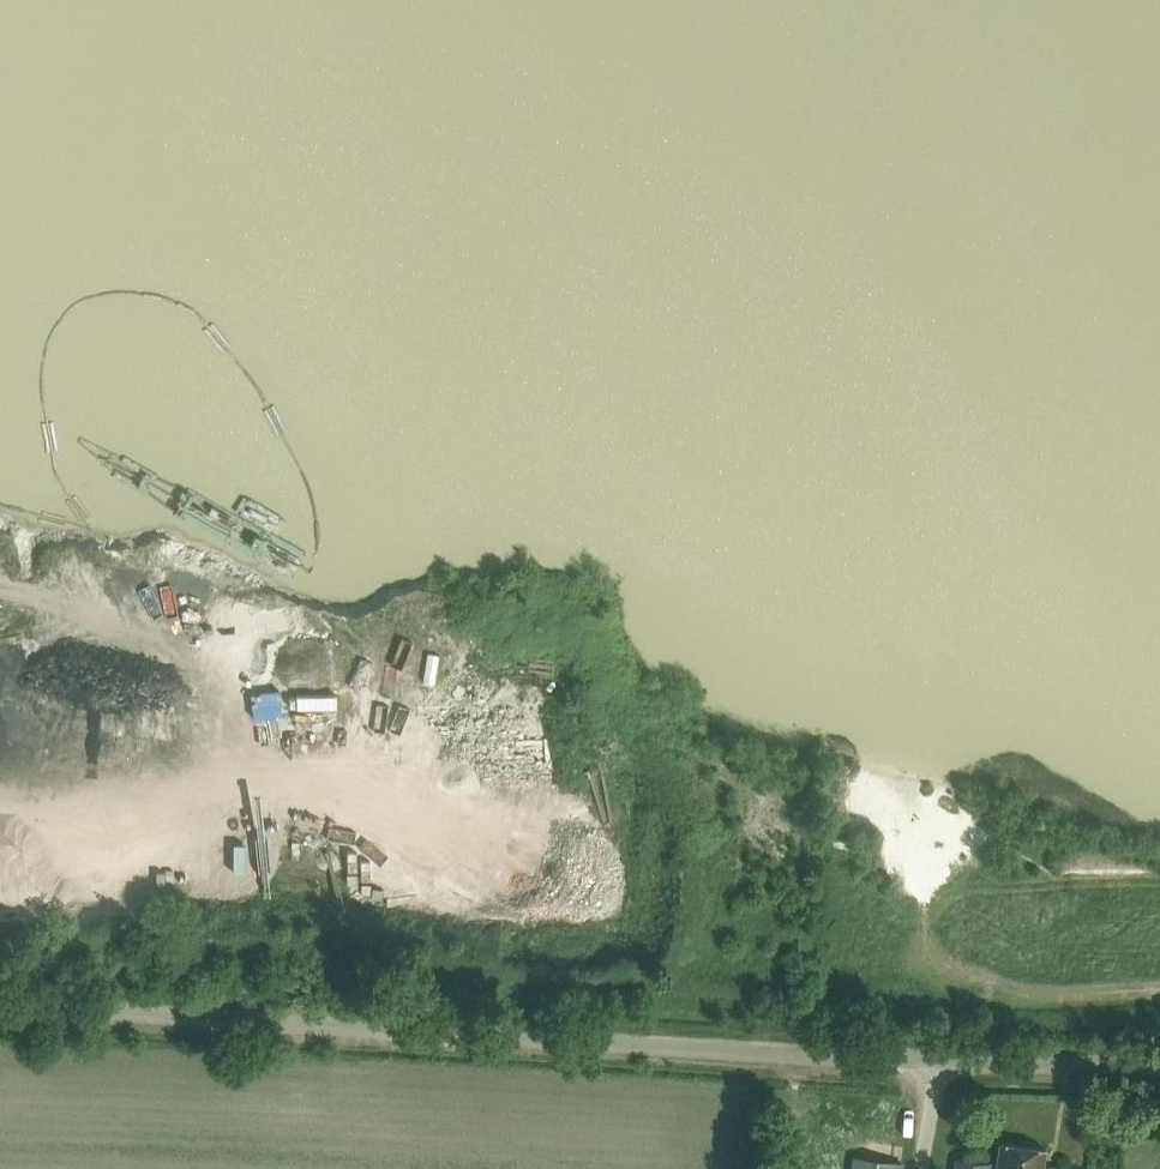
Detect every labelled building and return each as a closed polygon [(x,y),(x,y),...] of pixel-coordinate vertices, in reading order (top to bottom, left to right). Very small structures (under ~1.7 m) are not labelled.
[(991,1162),(990,1163),(955,1158),(953,1168),(1059,1168),(1059,1167),(1044,1165),(1046,1148),(1000,1142),(997,1163),(991,1162)] [(903,1162),(852,1156),(850,1168),(902,1168),(903,1162)]
